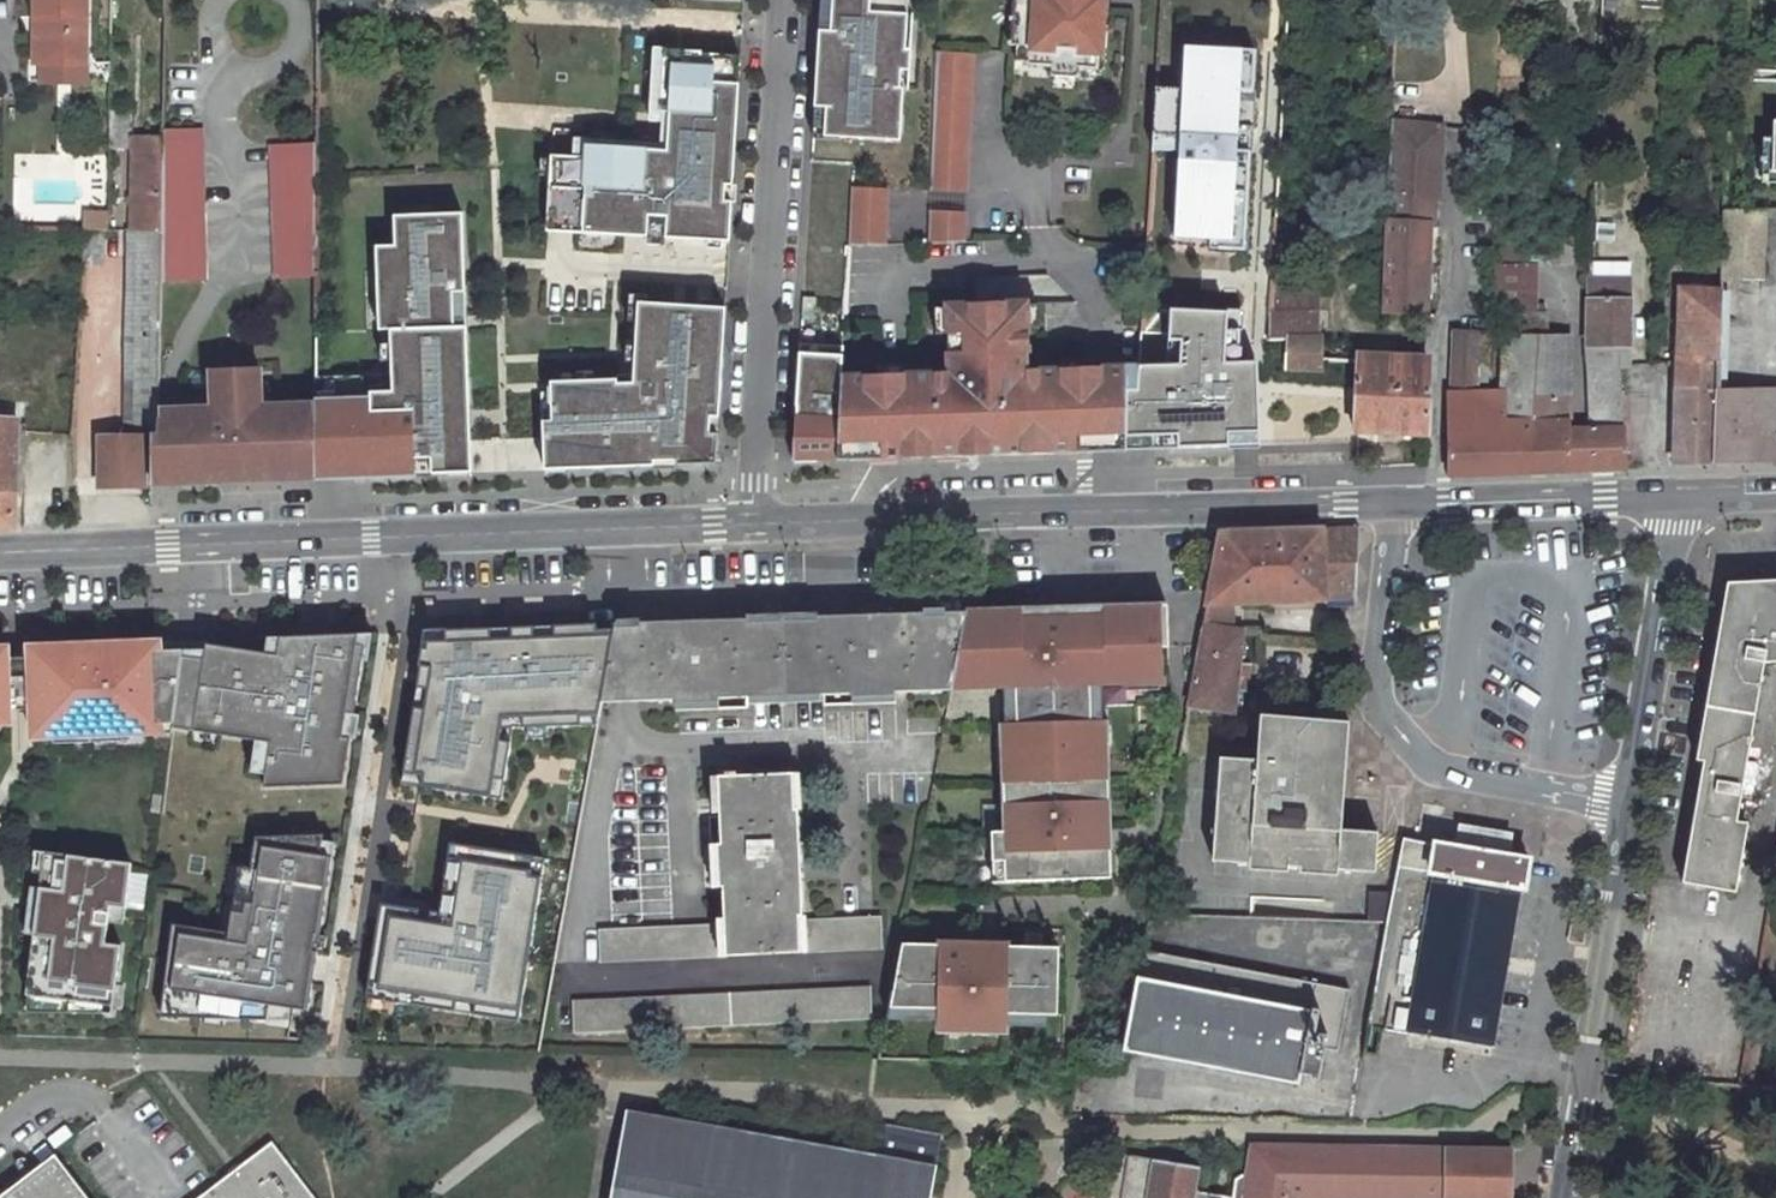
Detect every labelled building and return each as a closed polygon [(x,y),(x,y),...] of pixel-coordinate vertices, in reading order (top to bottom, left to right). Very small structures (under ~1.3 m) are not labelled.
[(41,95),(84,96),(85,0),(34,0),(33,50),(41,51),(41,95)] [(824,137),(899,142),(910,0),(832,0),(824,137)] [(1012,44),(1032,45),(1032,36),(1026,37),(1028,0),(1015,0),(1012,44)] [(1099,67),(1103,0),(1028,0),(1026,37),(1032,36),(1032,45),(1031,63),(1059,64),(1082,66),(1099,67)] [(1179,151),(1175,237),(1245,248),(1263,47),(1185,46),(1179,90),(1156,89),(1148,150),(1179,151)] [(33,50),(32,94),(41,95),(41,51),(33,50)] [(734,136),(741,58),(699,53),(664,50),(661,112),(669,111),(667,152),(584,146),(583,160),(550,158),(547,232),(623,236),(624,228),(666,228),(666,238),(728,242),(734,136)] [(938,50),(932,189),(968,190),(973,52),(938,50)] [(1059,64),(1059,74),(1082,75),(1082,66),(1059,64)] [(109,112),(109,148),(128,149),(128,113),(109,112)] [(1393,123),(1385,282),(1384,313),(1427,318),(1433,200),(1441,201),(1444,128),(1393,123)] [(206,129),(161,130),(161,140),(159,228),(158,283),(204,281),(206,129)] [(132,139),(131,231),(159,228),(161,140),(132,139)] [(316,277),(317,145),(276,146),(275,279),(316,277)] [(850,245),(886,244),(888,187),(852,186),(850,245)] [(106,228),(106,209),(81,210),(81,228),(106,228)] [(931,210),(930,244),(965,243),(966,212),(931,210)] [(1765,211),(1728,211),(1726,281),(1761,280),(1765,211)] [(463,215),(395,217),(396,246),(377,248),(379,331),(390,329),(393,375),(315,378),(313,477),(473,474),(463,215)] [(1576,215),(1545,217),(1546,236),(1495,240),(1495,263),(1538,263),(1550,263),(1550,265),(1577,264),(1576,215)] [(1614,252),(1615,224),(1595,222),(1594,251),(1614,252)] [(143,436),(150,437),(157,437),(157,411),(158,283),(159,228),(131,231),(125,231),(125,436),(143,436)] [(85,230),(83,256),(102,257),(104,231),(85,230)] [(1538,263),(1495,263),(1493,317),(1507,316),(1538,316),(1538,263)] [(1631,369),(1630,283),(1591,282),(1587,368),(1620,368),(1631,369)] [(1682,290),(1679,389),(1721,388),(1724,292),(1682,290)] [(1233,302),(1165,301),(1165,342),(1183,342),(1183,367),(1138,367),(1138,389),(1126,389),(1125,434),(1177,435),(1184,447),(1228,448),(1228,430),(1261,431),(1262,355),(1232,354),(1233,302)] [(936,373),(844,377),(841,461),(1127,451),(1125,434),(1126,392),(1126,389),(1138,389),(1138,367),(1039,370),(1039,374),(1026,374),(1018,366),(1017,354),(1030,353),(1029,302),(950,305),(951,350),(958,350),(958,366),(961,368),(953,376),(936,377),(936,373)] [(714,464),(724,310),(637,304),(635,379),(551,383),(551,393),(541,394),(545,471),(714,464)] [(1271,312),(1269,339),(1287,340),(1287,370),(1319,372),(1317,417),(1287,415),(1287,481),(1357,479),(1359,433),(1429,436),(1430,364),(1320,360),(1322,339),(1312,339),(1313,313),(1271,312)] [(1538,316),(1507,316),(1505,340),(1546,340),(1547,315),(1538,316)] [(1546,340),(1505,340),(1503,386),(1502,394),(1502,401),(1524,401),(1526,473),(1570,471),(1570,433),(1570,339),(1546,340)] [(1039,374),(1039,370),(1031,362),(1030,353),(1017,354),(1018,366),(1026,374),(1039,374)] [(150,437),(150,472),(177,471),(178,483),(221,481),(220,475),(241,474),(241,480),(285,478),(284,467),(313,465),(314,404),(261,406),(260,367),(223,369),(224,393),(212,393),(213,408),(157,411),(157,437),(150,437)] [(1620,368),(1587,368),(1592,432),(1588,432),(1592,471),(1628,470),(1620,368)] [(223,369),(211,369),(212,393),(224,393),(223,369)] [(1524,401),(1502,401),(1502,394),(1491,394),(1476,395),(1476,375),(1476,371),(1450,371),(1448,401),(1454,401),(1452,430),(1450,430),(1448,475),(1526,473),(1524,401)] [(1491,375),(1476,375),(1476,395),(1491,394),(1491,375)] [(1721,388),(1721,396),(1745,396),(1756,406),(1760,405),(1775,419),(1775,387),(1721,388)] [(1721,388),(1679,389),(1676,468),(1719,466),(1721,396),(1721,388)] [(1760,405),(1756,406),(1745,396),(1721,396),(1719,466),(1775,465),(1775,419),(1760,405)] [(0,419),(0,529),(14,529),(16,420),(0,419)] [(1588,432),(1570,433),(1570,471),(1592,471),(1588,432)] [(99,436),(99,488),(143,488),(143,436),(125,436),(99,436)] [(284,467),(285,478),(313,477),(313,465),(284,467)] [(177,471),(150,472),(151,484),(178,483),(177,471)] [(1232,630),(1234,603),(1354,600),(1358,527),(1220,533),(1188,705),(1236,713),(1237,690),(1239,665),(1242,631),(1232,630)] [(1165,602),(964,612),(949,689),(1002,689),(1004,723),(998,723),(1001,830),(989,831),(992,885),(1111,878),(1100,687),(1166,689),(1165,602)] [(924,613),(818,617),(818,622),(747,624),(747,619),(639,623),(640,627),(616,628),(602,701),(675,699),(676,703),(719,701),(719,696),(852,693),(852,697),(895,695),(895,691),(949,689),(964,612),(944,613),(945,617),(924,617),(924,613)] [(130,638),(0,642),(0,748),(116,744),(130,638)] [(1239,665),(1237,690),(1248,691),(1249,666),(1239,665)] [(1344,830),(1346,777),(1349,720),(1261,715),(1259,761),(1219,760),(1214,864),(1370,870),(1379,860),(1379,831),(1344,830)] [(791,773),(718,776),(720,843),(718,846),(719,888),(723,888),(725,924),(599,929),(599,961),(882,948),(881,916),(804,920),(797,808),(793,809),(791,773)] [(1507,856),(1510,834),(1461,825),(1456,847),(1507,856)] [(237,867),(227,937),(173,930),(164,1004),(306,1023),(330,847),(257,837),(253,869),(237,867)] [(1387,923),(1368,1027),(1490,1048),(1519,887),(1524,888),(1528,860),(1507,856),(1456,847),(1403,838),(1392,897),(1387,923)] [(378,907),(367,991),(493,1007),(491,1021),(524,1025),(545,857),(449,845),(440,915),(378,907)] [(36,856),(24,1007),(101,1007),(121,861),(36,856)] [(1370,895),(1367,922),(1387,923),(1392,897),(1370,895)] [(1573,919),(1569,941),(1580,942),(1584,920),(1573,919)] [(1060,946),(901,941),(889,1005),(937,1008),(936,1033),(1007,1035),(1008,1014),(1053,1015),(1060,946)] [(1503,1041),(1521,1042),(1527,948),(1509,947),(1503,1041)] [(1309,1075),(1309,1078),(1319,1080),(1325,1049),(1338,1051),(1350,991),(1142,951),(1123,1050),(1298,1083),(1300,1073),(1309,1075)] [(870,985),(572,1000),(573,1032),(871,1018),(870,985)] [(941,1135),(880,1123),(873,1159),(627,1113),(611,1197),(930,1197),(941,1135)] [(272,1140),(194,1197),(315,1197),(272,1140)] [(1510,1151),(1252,1146),(1247,1178),(1240,1177),(1234,1179),(1231,1197),(1196,1192),(1200,1168),(1117,1154),(1110,1197),(1510,1197),(1510,1151)] [(55,1151),(0,1192),(0,1196),(2,1197),(90,1197),(55,1151)]
